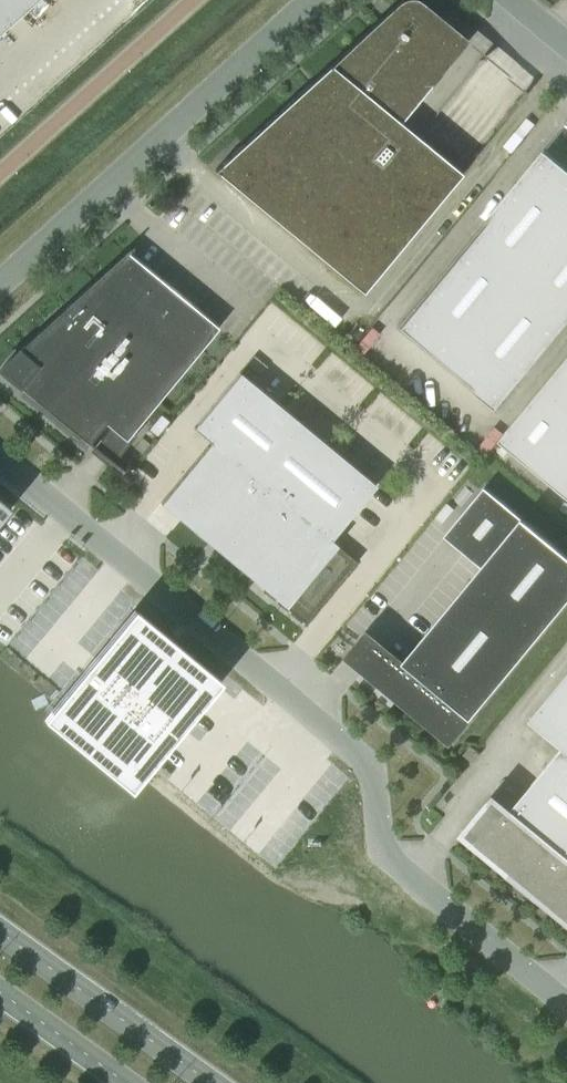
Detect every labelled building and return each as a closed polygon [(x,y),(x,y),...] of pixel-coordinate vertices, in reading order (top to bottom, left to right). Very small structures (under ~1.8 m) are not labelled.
[(36,0),(0,0),(0,32),(36,0)] [(461,173),(400,123),(468,41),(420,2),(419,1),(417,0),(403,0),(401,1),(398,3),(214,170),(363,293),(461,173)] [(496,409),(557,334),(566,323),(566,169),(544,150),(459,253),(397,327),(496,409)] [(218,328),(127,252),(128,251),(127,250),(68,303),(69,304),(16,352),(17,353),(0,369),(18,384),(17,385),(94,448),(95,447),(89,442),(105,423),(125,440),(218,328)] [(498,440),(566,497),(566,357),(498,440)] [(210,442),(162,500),(210,539),(210,541),(209,542),(210,543),(211,546),(212,546),(213,547),(215,548),(217,548),(219,547),(223,550),(220,554),(305,624),(357,562),(330,540),(375,485),(238,372),(192,427),(210,442)] [(451,744),(473,717),(473,716),(566,602),(566,554),(485,486),(445,535),(482,566),(405,660),(385,643),(362,671),(451,744)] [(24,512),(0,494),(0,543),(24,512)] [(134,610),(43,719),(84,753),(174,643),(134,610)] [(174,643),(84,753),(130,792),(221,682),(174,643)] [(514,875),(517,872),(538,889),(535,892),(566,918),(566,673),(529,718),(563,746),(510,810),(494,797),(464,833),(514,875)]
